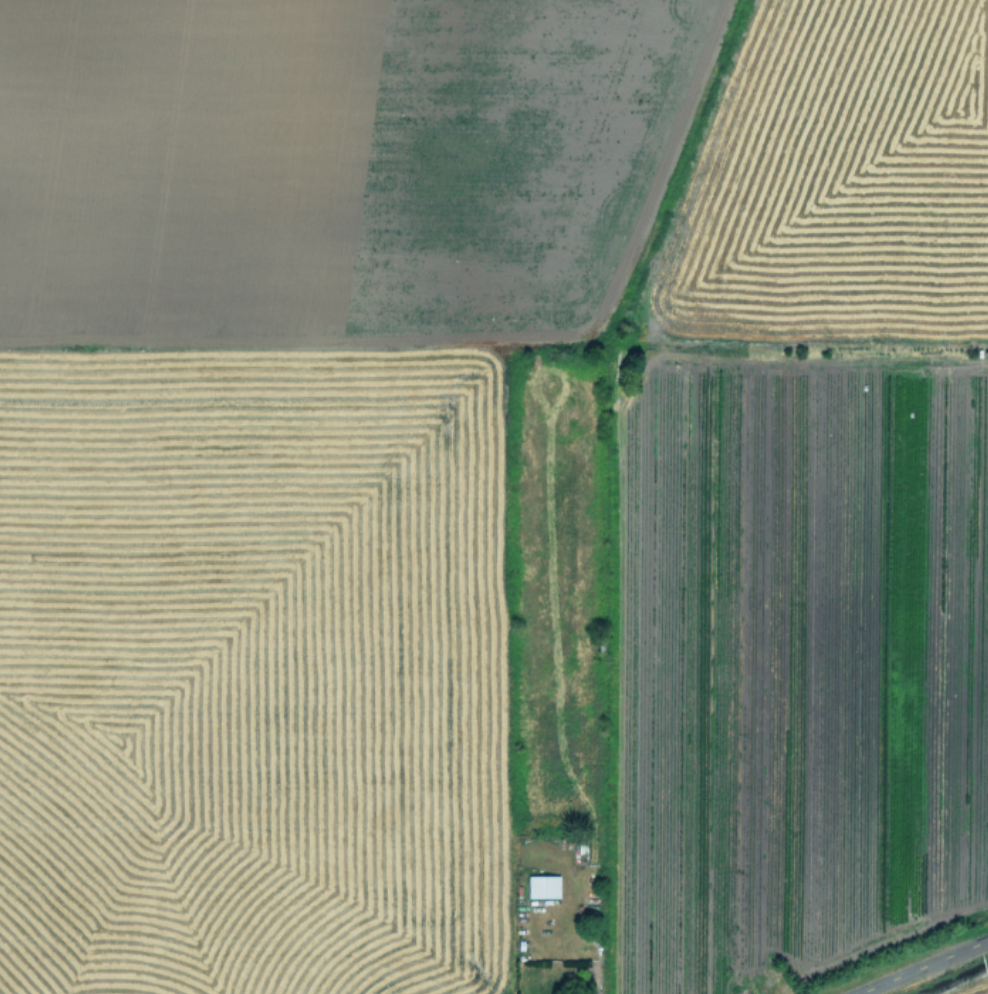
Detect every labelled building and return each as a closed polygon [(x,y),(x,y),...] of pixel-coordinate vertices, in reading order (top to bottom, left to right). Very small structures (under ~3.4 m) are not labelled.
[(558,875),(527,875),(527,898),(558,897),(558,875)]
